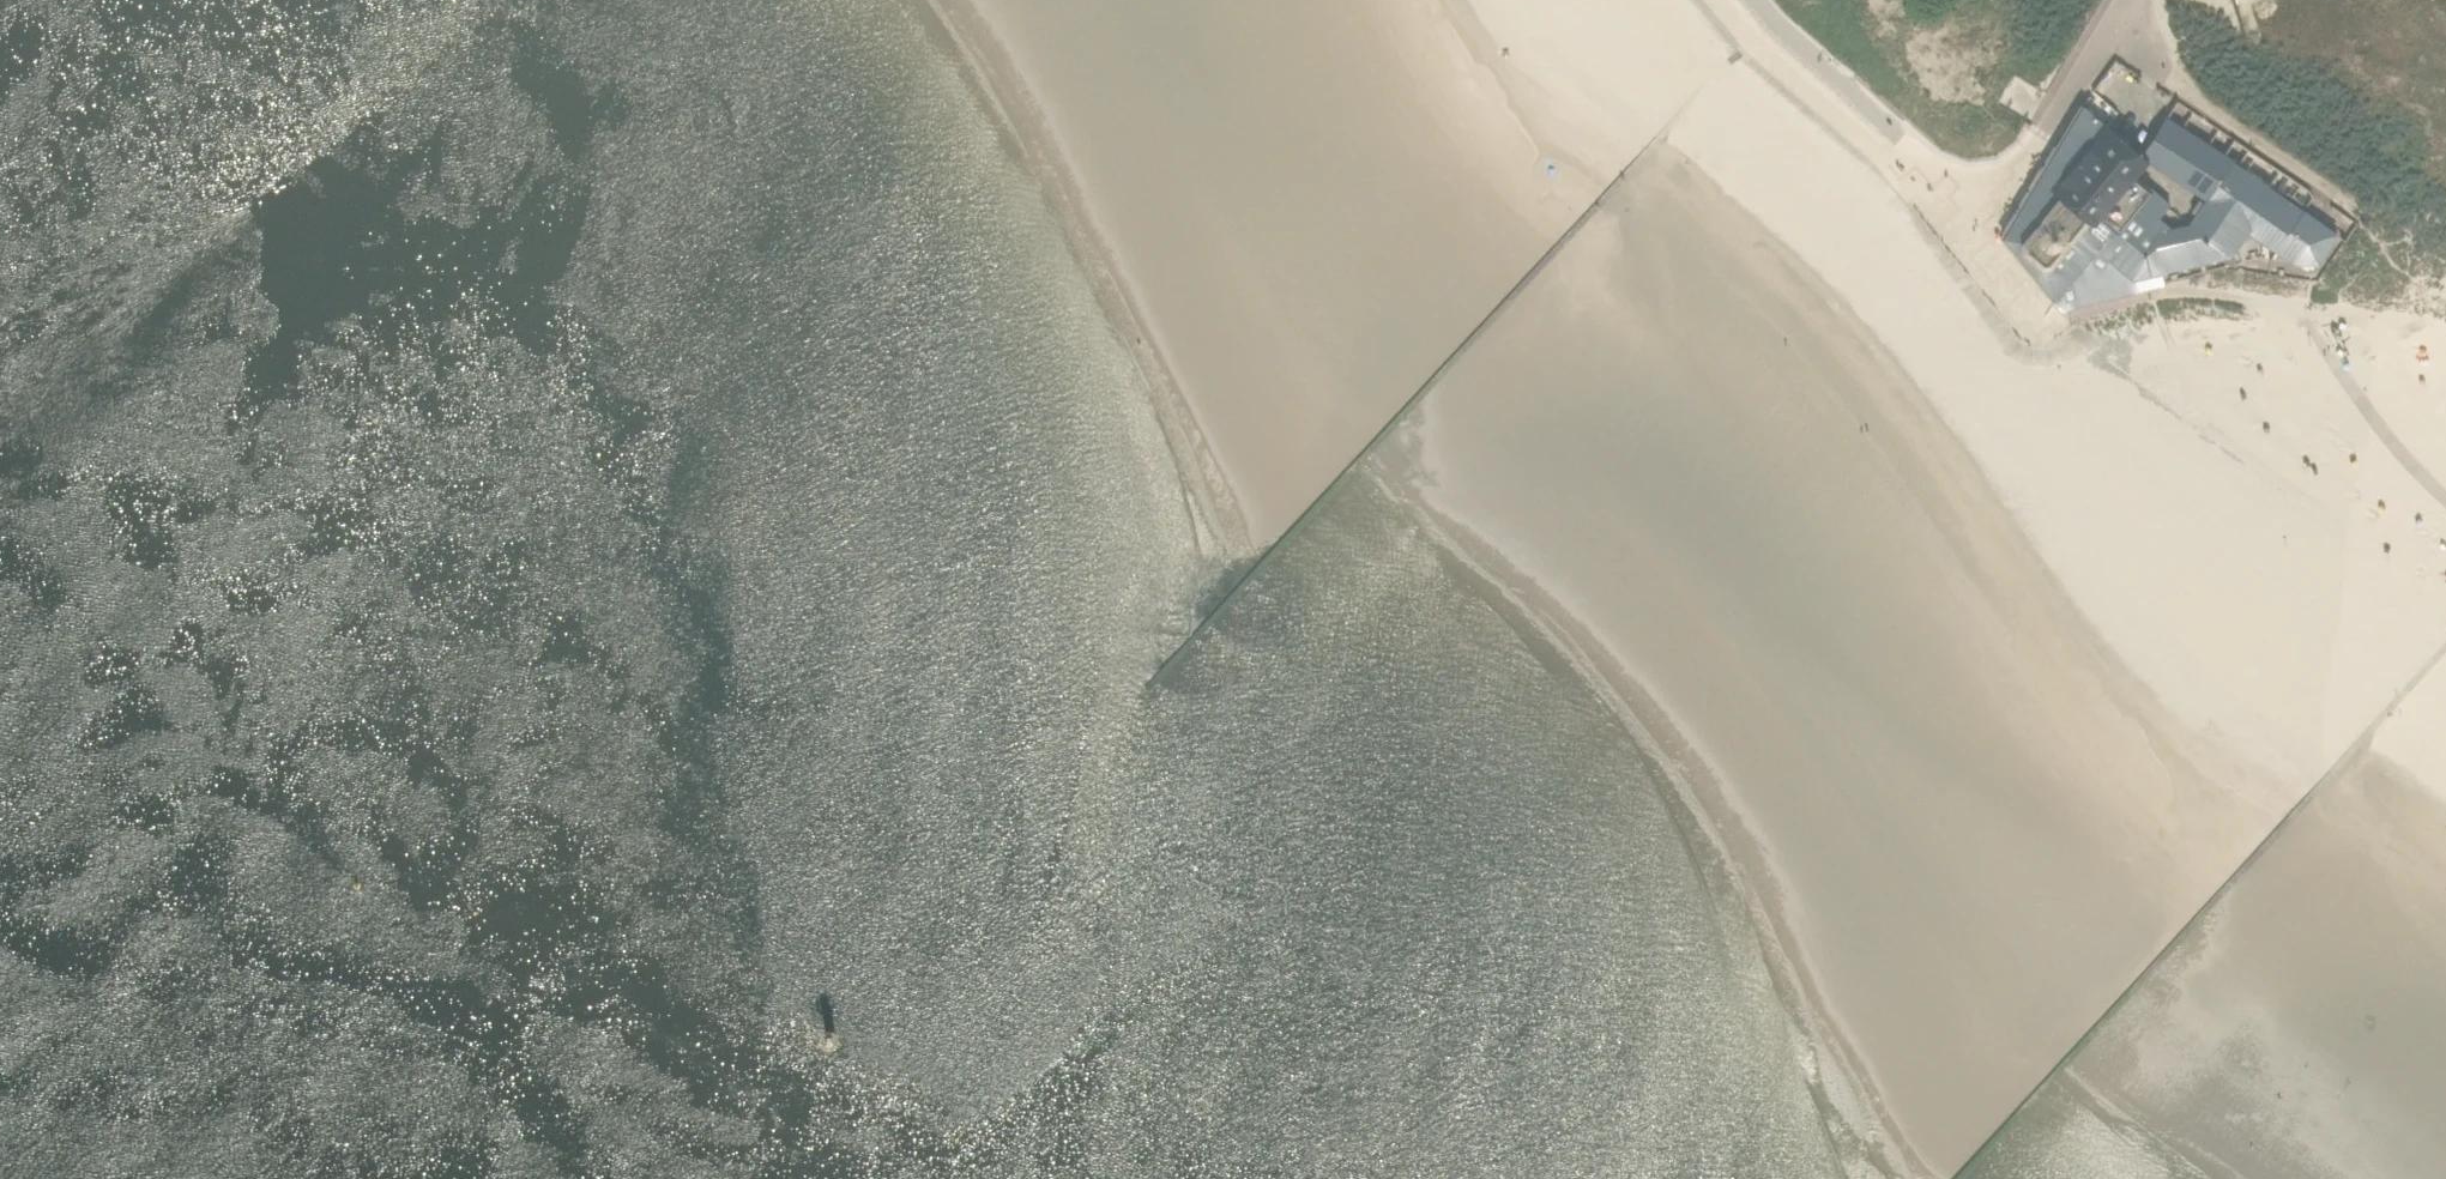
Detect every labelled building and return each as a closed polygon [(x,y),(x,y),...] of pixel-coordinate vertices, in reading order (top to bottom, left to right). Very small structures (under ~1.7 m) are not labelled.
[(2137,165),(2096,129),(2058,177),(2007,243),(2066,308),(2083,304),(2157,287),(2229,273),(2311,283),(2341,243),(2285,209),(2290,192),(2175,118),(2140,159),(2193,210),(2156,208),(2125,180),(2137,165)] [(2328,220),(2321,228),(2341,243),(2347,235),(2328,220)]
